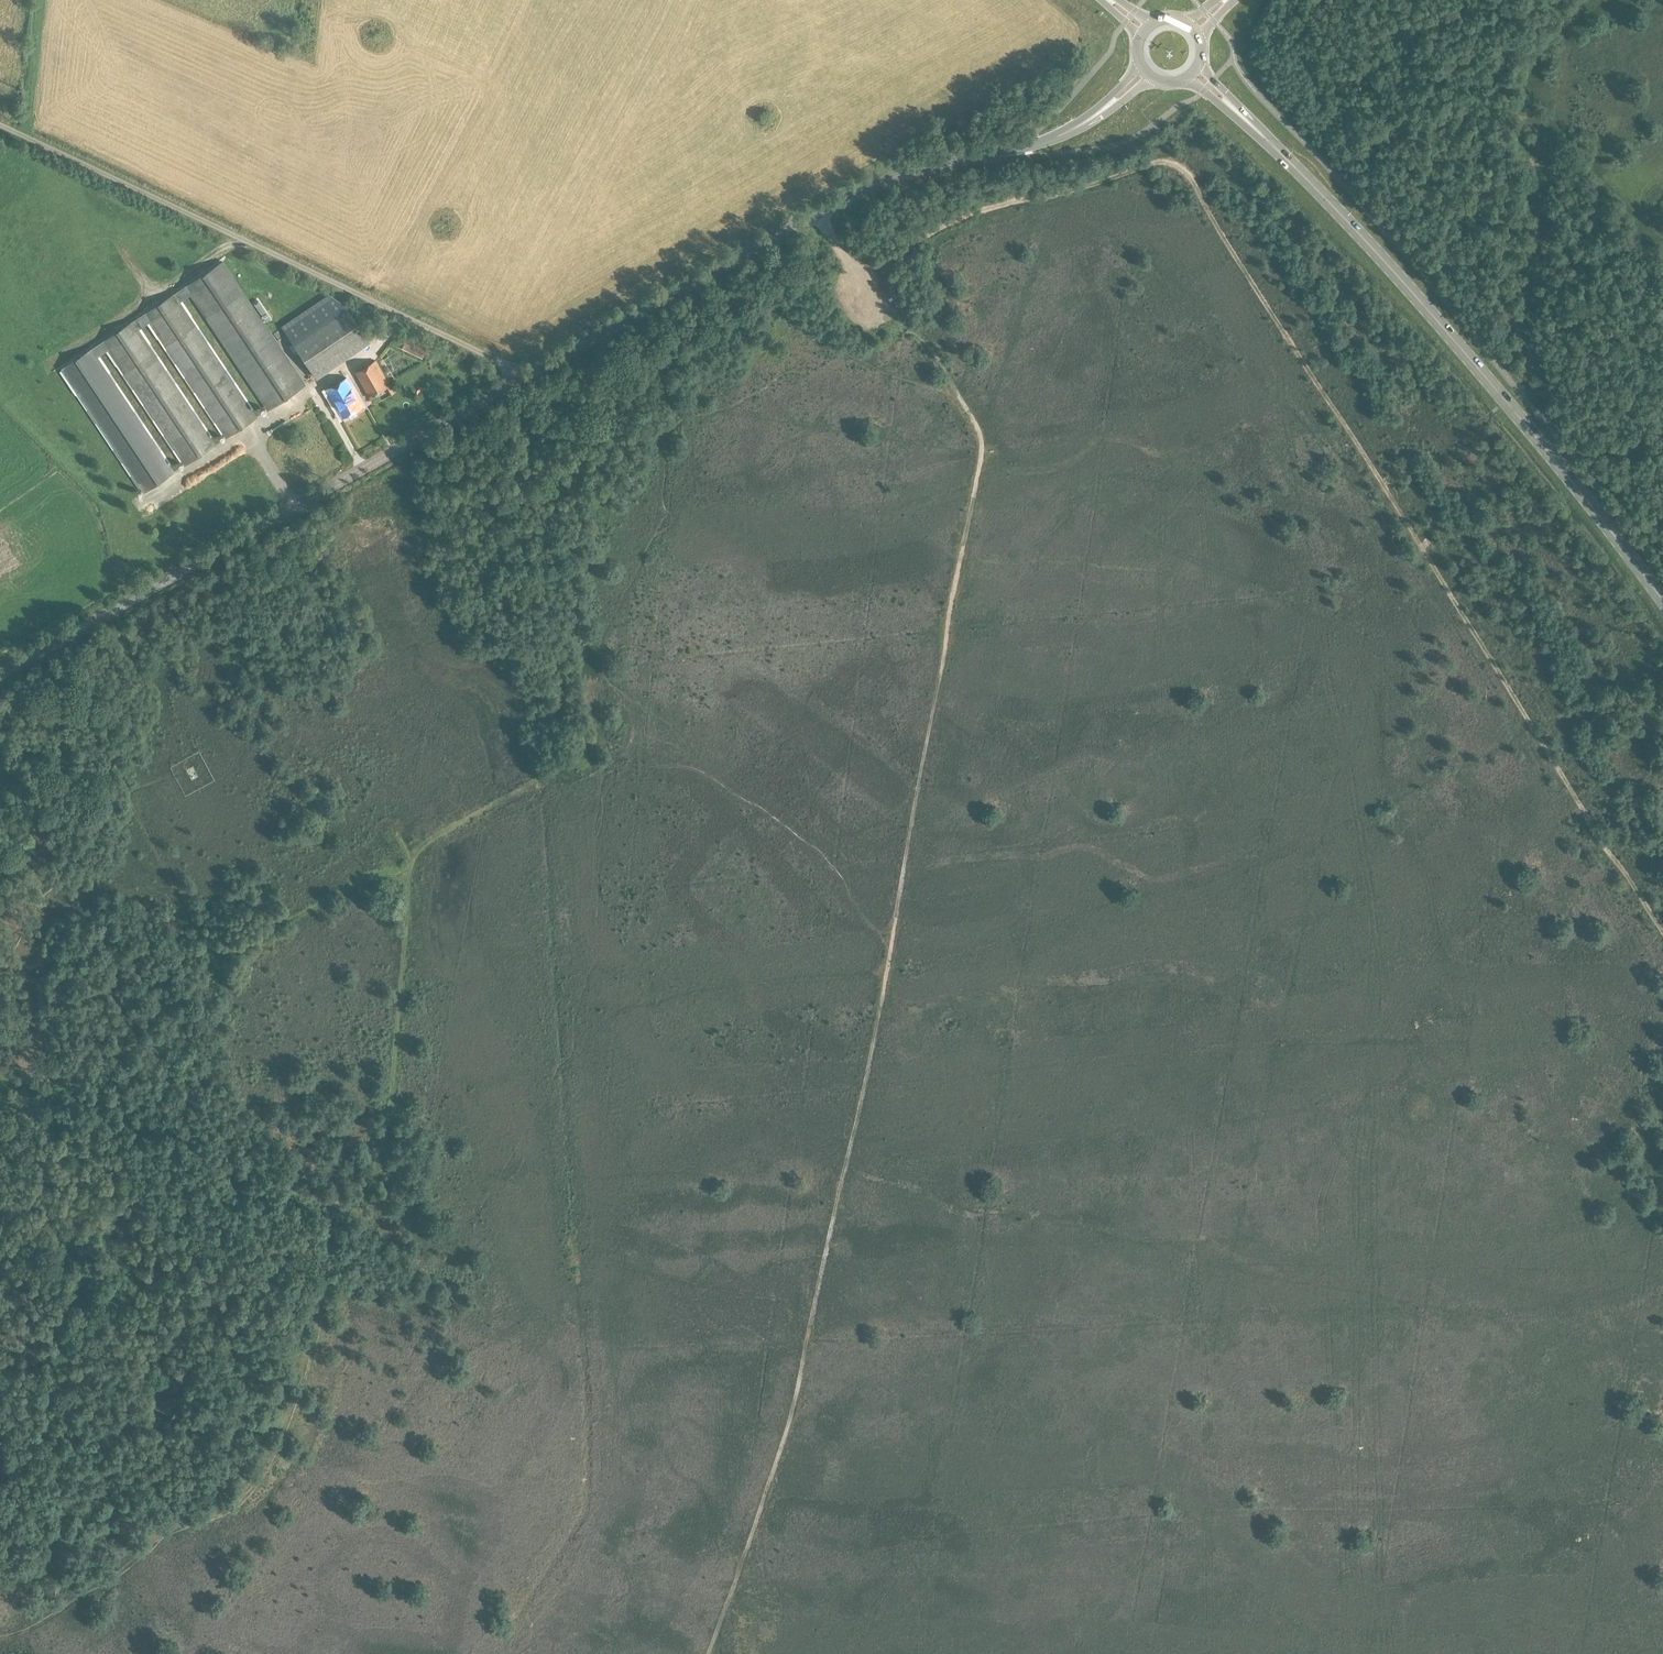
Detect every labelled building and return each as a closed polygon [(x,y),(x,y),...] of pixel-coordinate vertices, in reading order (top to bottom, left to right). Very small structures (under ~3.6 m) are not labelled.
[(179,290),(185,298),(191,295),(268,410),(305,385),(223,261),(179,290)] [(138,317),(144,326),(150,322),(226,437),(256,418),(180,302),(185,298),(179,290),(138,317)] [(329,295),(283,326),(292,339),(317,376),(369,341),(345,305),(329,295)] [(97,345),(103,353),(108,350),(185,465),(215,445),(139,330),(144,326),(138,317),(97,345)] [(408,335),(402,347),(422,356),(427,344),(408,335)] [(298,348),(294,343),(289,346),(293,352),(298,348)] [(97,357),(103,353),(97,345),(61,369),(144,492),(174,472),(97,357)] [(373,362),(356,372),(369,396),(387,386),(373,362)] [(347,377),(326,389),(341,417),(362,405),(347,377)] [(184,491),(163,505),(167,511),(188,497),(184,491)] [(0,719),(0,726),(1,728),(13,721),(9,714),(0,719)]
